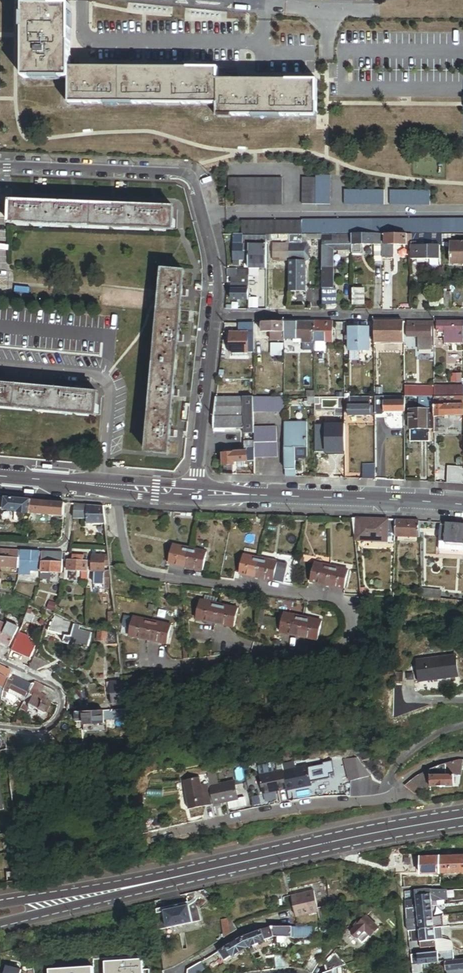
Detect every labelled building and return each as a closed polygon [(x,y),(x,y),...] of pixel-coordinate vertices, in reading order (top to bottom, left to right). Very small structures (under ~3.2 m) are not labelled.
[(70,7),(25,7),(24,79),(70,79),(70,70),(70,7)] [(70,105),(219,105),(219,81),(219,70),(70,70),(70,79),(70,105)] [(317,81),(219,81),(219,105),(219,116),(317,116),(317,81)] [(302,179),(302,205),(330,204),(329,176),(315,176),(315,179),(302,179)] [(282,179),(229,179),(229,192),(236,192),(236,205),(281,206),(282,179)] [(384,190),(344,191),(344,205),(384,205),(384,190)] [(429,190),(389,190),(389,205),(429,205),(429,190)] [(13,205),(13,192),(0,191),(0,215),(12,216),(13,205)] [(30,205),(13,205),(12,216),(12,226),(174,234),(175,212),(157,211),(150,211),(117,209),(110,209),(77,207),(70,207),(37,206),(30,205)] [(301,221),(302,222),(302,235),(306,235),(323,235),(353,235),(383,235),(386,235),(413,235),(443,235),(462,235),(462,220),(301,221)] [(290,235),(302,235),(302,222),(243,222),(243,235),(245,235),(267,235),(273,235),(283,235),(290,235)] [(245,252),(245,235),(243,235),(234,235),(234,266),(241,266),(241,261),(250,261),(250,252),(245,252)] [(267,235),(245,235),(245,252),(250,252),(250,261),(252,261),(252,245),(267,245),(267,242),(267,235)] [(302,244),(302,235),(290,235),(290,242),(290,244),(290,261),(293,261),(305,261),(309,261),(310,258),(310,247),(309,244),(302,244)] [(353,246),(353,235),(323,235),(323,239),(323,251),(335,251),(353,251),(353,246)] [(383,245),(383,235),(353,235),(353,246),(362,246),(375,246),(375,266),(383,266),(383,261),(383,259),(383,245)] [(413,245),(413,235),(386,235),(386,245),(396,245),(413,245)] [(443,246),(443,235),(413,235),(413,245),(413,260),(441,259),(441,246),(443,246)] [(452,242),(452,264),(462,264),(462,242),(452,242)] [(274,261),(290,261),(290,244),(274,244),(274,261)] [(252,261),(267,261),(267,245),(252,245),(252,261)] [(396,245),(386,245),(383,245),(383,259),(393,259),(396,259),(396,245)] [(362,254),(362,246),(353,246),(353,251),(353,254),(362,254)] [(335,268),(335,251),(323,251),(323,268),(335,268)] [(305,261),(293,261),(292,287),(293,287),(306,287),(306,266),(305,266),(305,261)] [(250,274),(250,269),(240,269),(240,278),(233,277),(233,286),(241,287),(242,277),(247,277),(247,274),(250,274)] [(185,300),(185,293),(187,276),(165,274),(150,457),(171,459),(173,441),(173,434),(177,396),(177,389),(181,346),(181,339),(185,300)] [(233,300),(250,300),(250,274),(247,274),(247,277),(242,277),(241,287),(233,286),(233,300)] [(324,288),(323,304),(338,304),(338,288),(326,288),(324,288)] [(365,289),(353,289),(353,304),(365,304),(365,289)] [(256,352),(256,332),(256,323),(241,322),(241,332),(232,332),(232,352),(256,352)] [(286,332),(286,322),(274,322),(264,322),(264,332),(273,332),(273,341),(286,341),(286,340),(286,332)] [(315,331),(315,322),(300,322),(286,322),(286,332),(286,340),(295,340),(303,340),(315,340),(315,331)] [(329,322),(315,322),(315,331),(315,342),(334,342),(334,330),(329,330),(329,322)] [(405,342),(405,322),(390,322),(375,322),(375,342),(405,342)] [(452,322),(439,322),(439,332),(462,332),(462,322),(452,322)] [(432,337),(432,327),(409,327),(408,327),(408,337),(420,337),(432,337)] [(350,337),(350,339),(350,350),(370,350),(371,328),(350,328),(350,337)] [(439,332),(441,332),(446,332),(446,336),(446,343),(462,343),(462,332),(439,332)] [(432,349),(432,337),(420,337),(420,349),(432,349)] [(405,397),(435,397),(435,386),(405,386),(405,397)] [(462,397),(462,386),(435,386),(435,397),(462,397)] [(98,419),(100,398),(83,396),(76,395),(43,392),(36,392),(3,388),(0,388),(0,409),(98,419)] [(316,404),(316,397),(316,389),(308,389),(308,397),(309,397),(309,404),(316,404)] [(256,413),(256,397),(228,397),(218,397),(216,417),(256,416),(256,413)] [(286,403),(286,397),(256,397),(256,413),(286,413),(286,403)] [(342,407),(342,397),(316,397),(316,404),(316,407),(320,407),(342,407)] [(346,418),(346,397),(342,397),(342,407),(320,407),(320,418),(346,418)] [(372,416),(372,397),(350,397),(350,416),(372,416)] [(406,416),(405,397),(376,397),(376,415),(384,415),(386,412),(387,412),(387,415),(406,416)] [(435,397),(435,410),(436,416),(447,417),(447,415),(462,415),(462,397),(435,397)] [(436,416),(435,410),(410,410),(410,430),(436,429),(436,416)] [(256,429),(256,416),(216,417),(215,429),(246,429),(247,434),(256,433),(256,429)] [(286,423),(287,441),(287,477),(298,477),(297,459),(309,459),(309,422),(286,423)] [(256,433),(256,444),(278,443),(278,428),(256,429),(256,433)] [(430,433),(436,433),(436,429),(410,430),(411,442),(430,442),(430,433)] [(256,448),(256,459),(279,458),(278,443),(256,444),(256,446),(256,448)] [(236,463),(250,461),(249,449),(247,450),(225,453),(226,466),(234,466),(237,465),(236,463)] [(226,475),(235,475),(234,466),(226,466),(226,475)] [(376,467),(376,466),(364,466),(364,479),(376,480),(376,467)] [(0,498),(0,509),(4,509),(4,510),(15,512),(19,512),(19,514),(31,515),(32,501),(0,498)] [(50,502),(32,501),(31,515),(41,516),(41,514),(48,515),(49,515),(50,502)] [(64,517),(66,504),(50,502),(49,515),(48,515),(48,516),(64,517)] [(85,506),(75,505),(74,521),(85,522),(85,506)] [(104,507),(88,506),(88,525),(106,526),(104,507)] [(394,538),(394,521),(352,519),(355,542),(394,543),(394,538)] [(418,521),(394,521),(394,538),(418,539),(418,521)] [(446,523),(446,526),(441,526),(439,550),(462,551),(462,525),(446,523)] [(169,563),(186,567),(190,548),(173,545),(169,563)] [(190,548),(186,567),(203,570),(207,552),(190,548)] [(21,551),(12,551),(12,558),(9,558),(8,568),(20,568),(21,551)] [(39,571),(40,552),(21,551),(20,568),(20,575),(29,575),(29,571),(39,571)] [(97,584),(106,583),(104,554),(92,555),(93,571),(96,571),(97,584)] [(240,573),(257,577),(261,559),(244,555),(240,573)] [(1,568),(8,568),(9,558),(2,558),(0,558),(0,568),(1,568)] [(261,559),(257,577),(275,580),(278,564),(279,562),(261,559)] [(43,560),(42,572),(54,573),(62,573),(63,560),(53,560),(43,560)] [(87,582),(88,561),(72,560),(67,560),(67,571),(83,571),(83,581),(87,582)] [(329,585),(333,567),(316,563),(312,581),(329,585)] [(298,568),(278,564),(275,580),(295,585),(298,568)] [(349,570),(333,567),(329,585),(346,588),(349,570)] [(44,600),(37,597),(35,603),(41,606),(44,600)] [(197,619),(216,623),(219,605),(200,601),(197,619)] [(219,605),(216,623),(235,627),(239,609),(219,605)] [(300,636),(304,618),(285,614),(281,632),(300,636)] [(148,640),(152,622),(133,618),(129,636),(148,640)] [(323,622),(304,618),(300,636),(319,640),(323,622)] [(61,626),(53,624),(51,633),(66,636),(64,643),(70,645),(71,642),(90,646),(93,634),(80,631),(81,628),(75,626),(75,624),(62,621),(61,626)] [(171,626),(152,622),(148,640),(167,644),(171,626)] [(10,647),(14,638),(5,634),(7,628),(8,627),(0,623),(0,643),(10,647)] [(17,633),(7,628),(5,634),(14,638),(17,633)] [(107,633),(99,632),(98,642),(107,642),(107,633)] [(21,633),(17,642),(24,645),(28,636),(21,633)] [(37,646),(28,636),(24,645),(35,650),(37,646)] [(17,642),(12,651),(31,659),(35,650),(24,645),(17,642)] [(44,661),(35,657),(30,668),(37,671),(44,661)] [(457,657),(418,662),(421,683),(460,678),(457,657)] [(49,663),(44,661),(37,671),(38,672),(39,670),(48,665),(49,663)] [(11,671),(0,666),(0,696),(1,697),(2,693),(3,689),(10,674),(11,671)] [(14,677),(10,674),(3,689),(2,693),(1,697),(14,703),(17,698),(25,701),(29,692),(31,690),(35,681),(31,684),(24,697),(8,690),(14,677)] [(31,684),(14,677),(8,690),(24,697),(31,684)] [(40,695),(45,686),(35,681),(31,690),(40,694),(40,695)] [(126,709),(127,709),(124,682),(124,681),(118,682),(112,683),(113,696),(115,710),(126,709)] [(25,701),(24,704),(28,706),(33,694),(29,692),(25,701)] [(40,695),(40,694),(39,697),(33,694),(28,706),(45,715),(51,703),(44,700),(45,697),(40,695)] [(115,710),(105,710),(106,719),(108,719),(127,718),(126,709),(115,710)] [(105,710),(77,712),(77,722),(78,723),(85,722),(86,726),(106,724),(106,719),(105,710)] [(106,724),(86,726),(86,728),(109,727),(108,719),(106,719),(106,724)] [(51,733),(50,733),(59,743),(65,742),(66,736),(58,728),(57,729),(56,730),(55,730),(55,731),(54,731),(53,732),(52,732),(51,733)] [(295,759),(283,761),(284,768),(288,786),(289,787),(313,782),(309,764),(297,766),(295,759)] [(461,774),(462,768),(462,759),(460,759),(458,759),(457,759),(455,760),(453,761),(449,762),(449,768),(447,767),(447,775),(455,774),(461,774)] [(449,768),(449,762),(431,768),(432,786),(455,786),(455,774),(447,775),(447,767),(449,768)] [(207,767),(210,782),(215,803),(229,800),(231,808),(247,804),(246,796),(239,798),(235,779),(218,783),(214,766),(207,767)] [(281,768),(260,773),(264,792),(288,786),(284,768),(281,768)] [(429,780),(431,768),(422,774),(407,785),(413,790),(430,790),(429,780)] [(202,784),(201,776),(184,780),(190,809),(215,803),(210,782),(202,784)] [(462,871),(462,855),(441,856),(441,871),(462,871)] [(441,871),(441,856),(421,856),(421,872),(441,871)] [(24,881),(23,870),(7,872),(8,883),(24,881)] [(447,890),(426,889),(416,890),(416,900),(406,901),(406,909),(433,906),(432,900),(448,899),(447,890)] [(295,916),(318,910),(317,907),(313,890),(290,896),(295,916)] [(189,905),(157,911),(159,929),(200,920),(196,899),(195,900),(195,901),(194,901),(194,902),(193,902),(193,903),(192,903),(192,904),(191,904),(190,905),(189,905)] [(317,907),(318,910),(321,922),(327,916),(329,906),(317,907)] [(433,906),(406,909),(407,919),(434,917),(433,906)] [(360,920),(350,930),(352,932),(351,932),(358,939),(365,931),(371,936),(378,928),(366,916),(362,921),(360,920)] [(444,916),(434,917),(435,928),(441,927),(445,927),(444,916)] [(224,937),(237,929),(229,917),(214,921),(224,937)] [(434,917),(407,919),(408,924),(419,923),(419,925),(408,926),(408,930),(412,930),(419,929),(435,928),(434,917)] [(313,933),(312,926),(311,926),(310,926),(309,926),(308,926),(307,926),(305,927),(303,927),(302,927),(291,927),(272,927),(274,937),(278,937),(284,937),(292,937),(309,936),(309,934),(313,933)] [(274,937),(272,927),(270,927),(266,928),(262,930),(257,931),(253,933),(251,933),(247,935),(241,937),(247,947),(274,937)] [(435,928),(419,929),(420,941),(414,942),(410,942),(410,949),(437,946),(436,939),(435,928)] [(247,947),(241,937),(218,951),(224,961),(247,947)] [(451,942),(442,938),(436,939),(437,946),(437,952),(439,952),(440,963),(446,962),(446,961),(455,960),(454,952),(454,945),(451,942)] [(412,966),(422,965),(431,963),(440,963),(439,952),(437,952),(411,955),(412,966)] [(310,972),(312,972),(321,959),(312,953),(302,969),(310,972)] [(342,966),(332,955),(323,965),(326,972),(342,966)] [(276,970),(286,969),(284,961),(283,956),(274,958),(276,970)] [(148,969),(140,969),(142,957),(91,958),(92,968),(43,970),(43,972),(148,972),(148,969)] [(455,960),(446,961),(446,962),(447,971),(462,969),(462,959),(455,960)] [(185,972),(195,972),(203,968),(199,962),(185,972)] [(431,963),(422,965),(423,972),(432,971),(431,963)] [(34,964),(26,964),(26,972),(35,972),(34,964)] [(422,965),(412,966),(413,972),(423,972),(422,965)]
